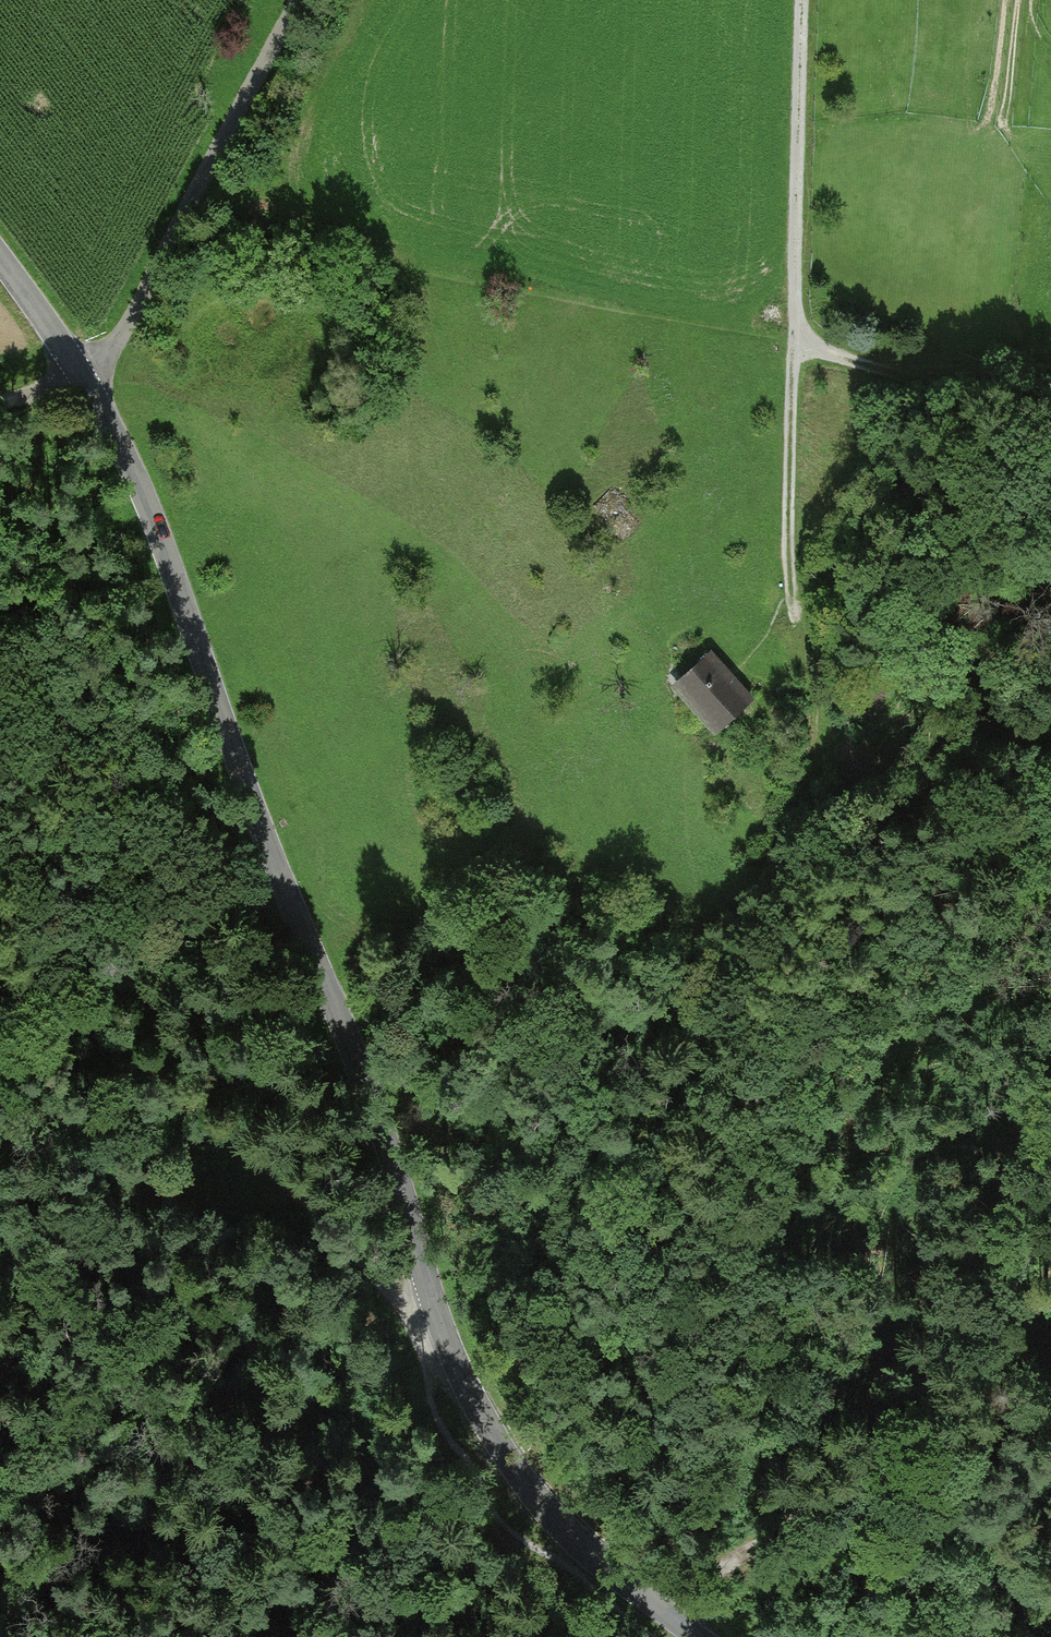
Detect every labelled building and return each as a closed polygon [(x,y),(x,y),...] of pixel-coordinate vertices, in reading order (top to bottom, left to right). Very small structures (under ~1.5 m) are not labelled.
[(762,705),(716,654),(677,689),(723,740),(762,705)]
